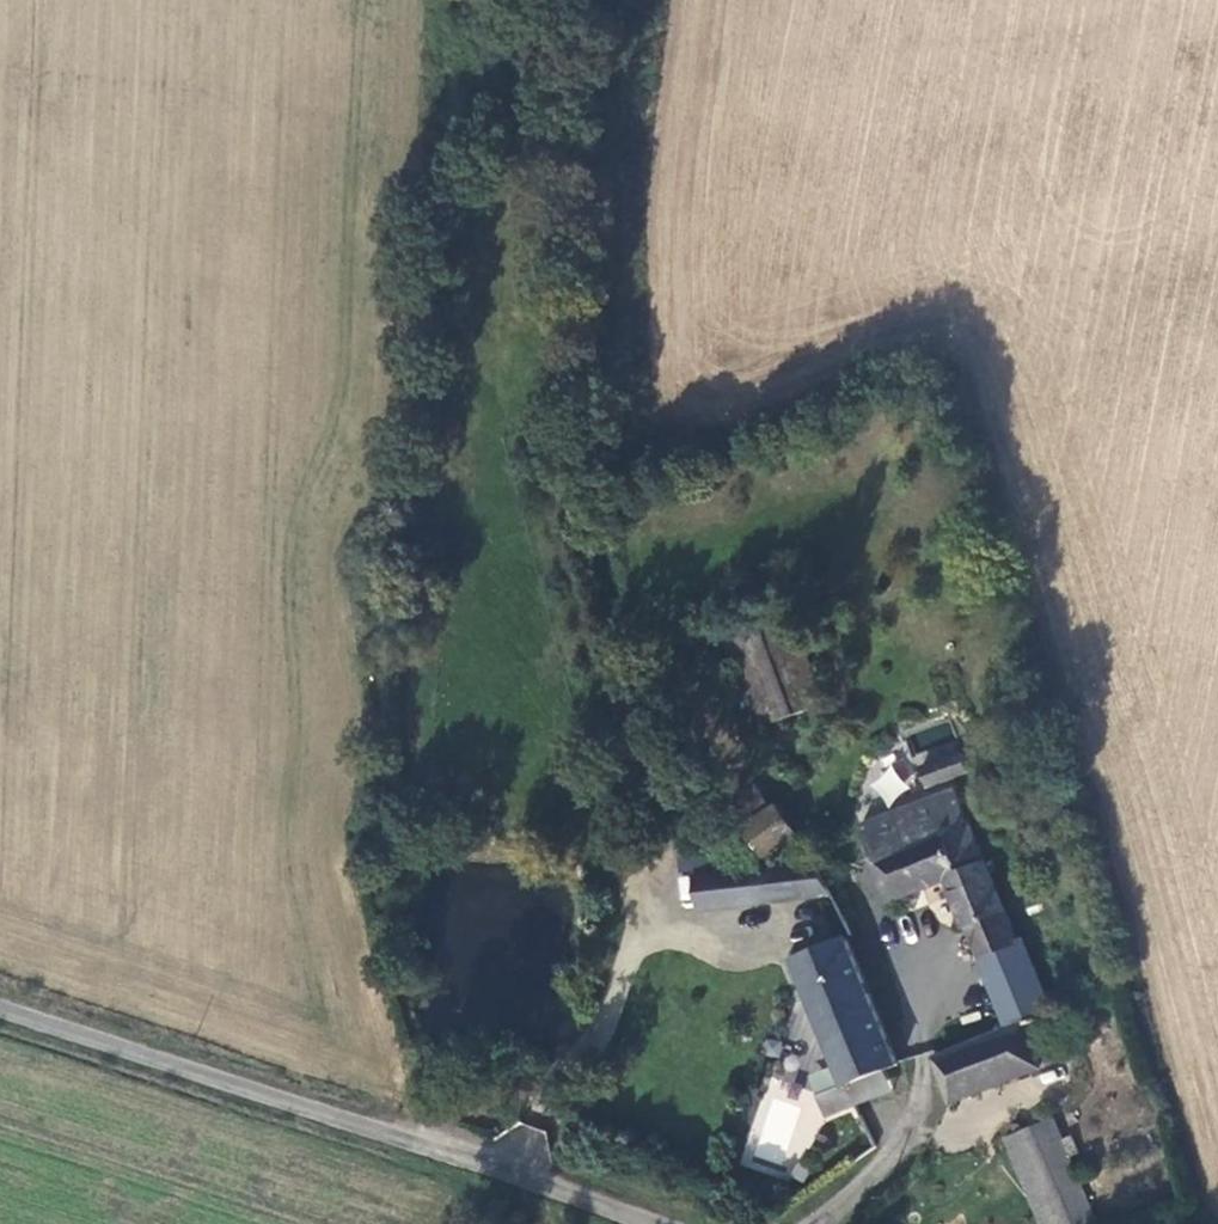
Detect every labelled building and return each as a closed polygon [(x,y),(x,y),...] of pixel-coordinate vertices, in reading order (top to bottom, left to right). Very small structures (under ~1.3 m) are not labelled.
[(789,620),(727,644),(761,735),(825,710),(789,620)] [(966,764),(924,777),(932,796),(971,780),(966,764)] [(887,805),(907,789),(890,768),(870,784),(887,805)] [(959,801),(861,836),(890,911),(949,889),(1008,1031),(1050,1015),(1025,949),(1019,951),(959,801)] [(796,840),(781,815),(746,835),(762,861),(796,840)] [(831,898),(816,864),(755,869),(743,869),(746,905),(831,898)] [(846,946),(797,965),(847,1090),(854,1109),(855,1111),(877,1101),(869,1082),(884,1075),(896,1070),(846,946)] [(951,1111),(1041,1076),(1027,1035),(1054,1025),(1052,1020),(1050,1015),(1008,1031),(1011,1039),(935,1069),(951,1111)] [(884,1075),(869,1082),(877,1101),(892,1095),(884,1075)] [(854,1109),(847,1090),(818,1101),(826,1120),(854,1109)] [(1050,1129),(1004,1147),(1038,1223),(1092,1223),(1050,1129)]
